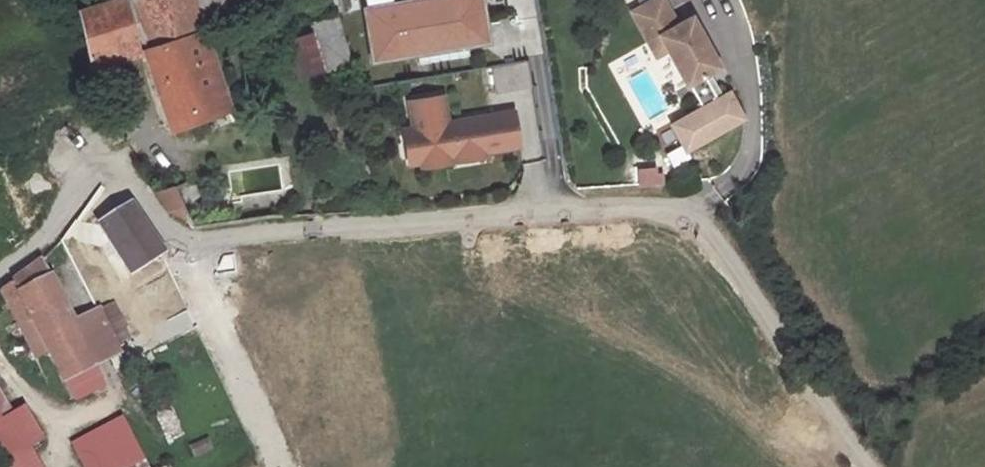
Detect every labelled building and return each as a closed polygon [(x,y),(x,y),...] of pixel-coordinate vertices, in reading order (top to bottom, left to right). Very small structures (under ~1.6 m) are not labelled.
[(210,49),(196,0),(128,0),(79,15),(93,71),(146,55),(172,131),(229,112),(210,49)] [(210,49),(333,12),(329,0),(196,0),(210,49)] [(336,9),(355,8),(355,0),(336,0),(336,9)] [(412,13),(369,19),(375,69),(419,63),(419,59),(467,53),(467,47),(486,45),(482,14),(461,16),(462,20),(414,26),(412,13)] [(634,31),(649,61),(662,55),(669,70),(688,105),(690,104),(705,96),(722,88),(696,38),(680,46),(665,14),(634,31)] [(662,55),(649,61),(657,77),(669,70),(662,55)] [(487,64),(491,106),(533,101),(529,60),(487,64)] [(324,125),(365,113),(349,64),(324,71),(328,87),(314,91),(324,125)] [(705,96),(690,104),(702,128),(672,144),(685,169),(742,140),(730,115),(718,121),(705,96)] [(445,109),(411,112),(414,141),(409,141),(413,175),(520,163),(516,129),(448,137),(445,109)] [(170,221),(188,213),(173,182),(156,190),(170,221)] [(167,258),(133,209),(101,228),(106,237),(99,240),(106,250),(113,246),(133,278),(168,258),(167,258)] [(15,286),(52,352),(77,395),(102,382),(96,370),(117,359),(123,370),(135,364),(128,351),(126,352),(102,314),(78,327),(43,266),(37,272),(15,286)] [(38,360),(52,352),(15,286),(1,296),(38,360)] [(5,466),(34,466),(28,457),(49,444),(31,413),(0,431),(0,459),(5,466)] [(79,447),(89,466),(138,466),(148,462),(128,423),(79,447)] [(188,443),(191,456),(210,452),(208,439),(188,443)]
